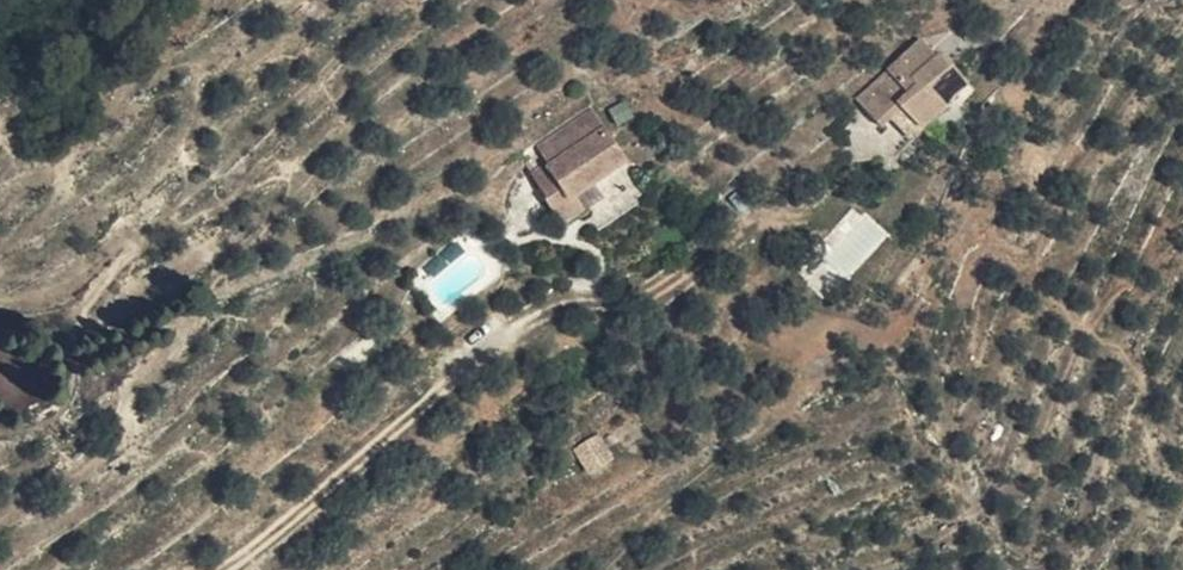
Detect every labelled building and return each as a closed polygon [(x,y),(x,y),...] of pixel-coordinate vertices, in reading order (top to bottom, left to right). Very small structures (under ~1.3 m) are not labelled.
[(934,77),(954,54),(936,37),(907,72),(902,68),(875,96),(902,122),(912,112),(921,103),(919,100),(925,92),(917,85),(929,73),(934,77)] [(957,51),(954,54),(934,77),(929,73),(917,85),(925,92),(919,100),(921,103),(932,111),(944,121),(986,77),(957,51)] [(632,146),(598,90),(569,111),(580,128),(538,156),(535,157),(567,210),(589,196),(581,181),(632,146)] [(921,103),(912,112),(933,132),(944,121),(932,111),(921,103)] [(580,128),(569,111),(544,130),(546,134),(531,145),(538,156),(580,128)] [(839,234),(863,259),(887,235),(863,211),(839,234)] [(454,240),(424,270),(449,295),(479,266),(454,240)] [(52,382),(0,353),(0,399),(31,417),(52,382)] [(572,447),(588,475),(615,461),(599,432),(572,447)]
